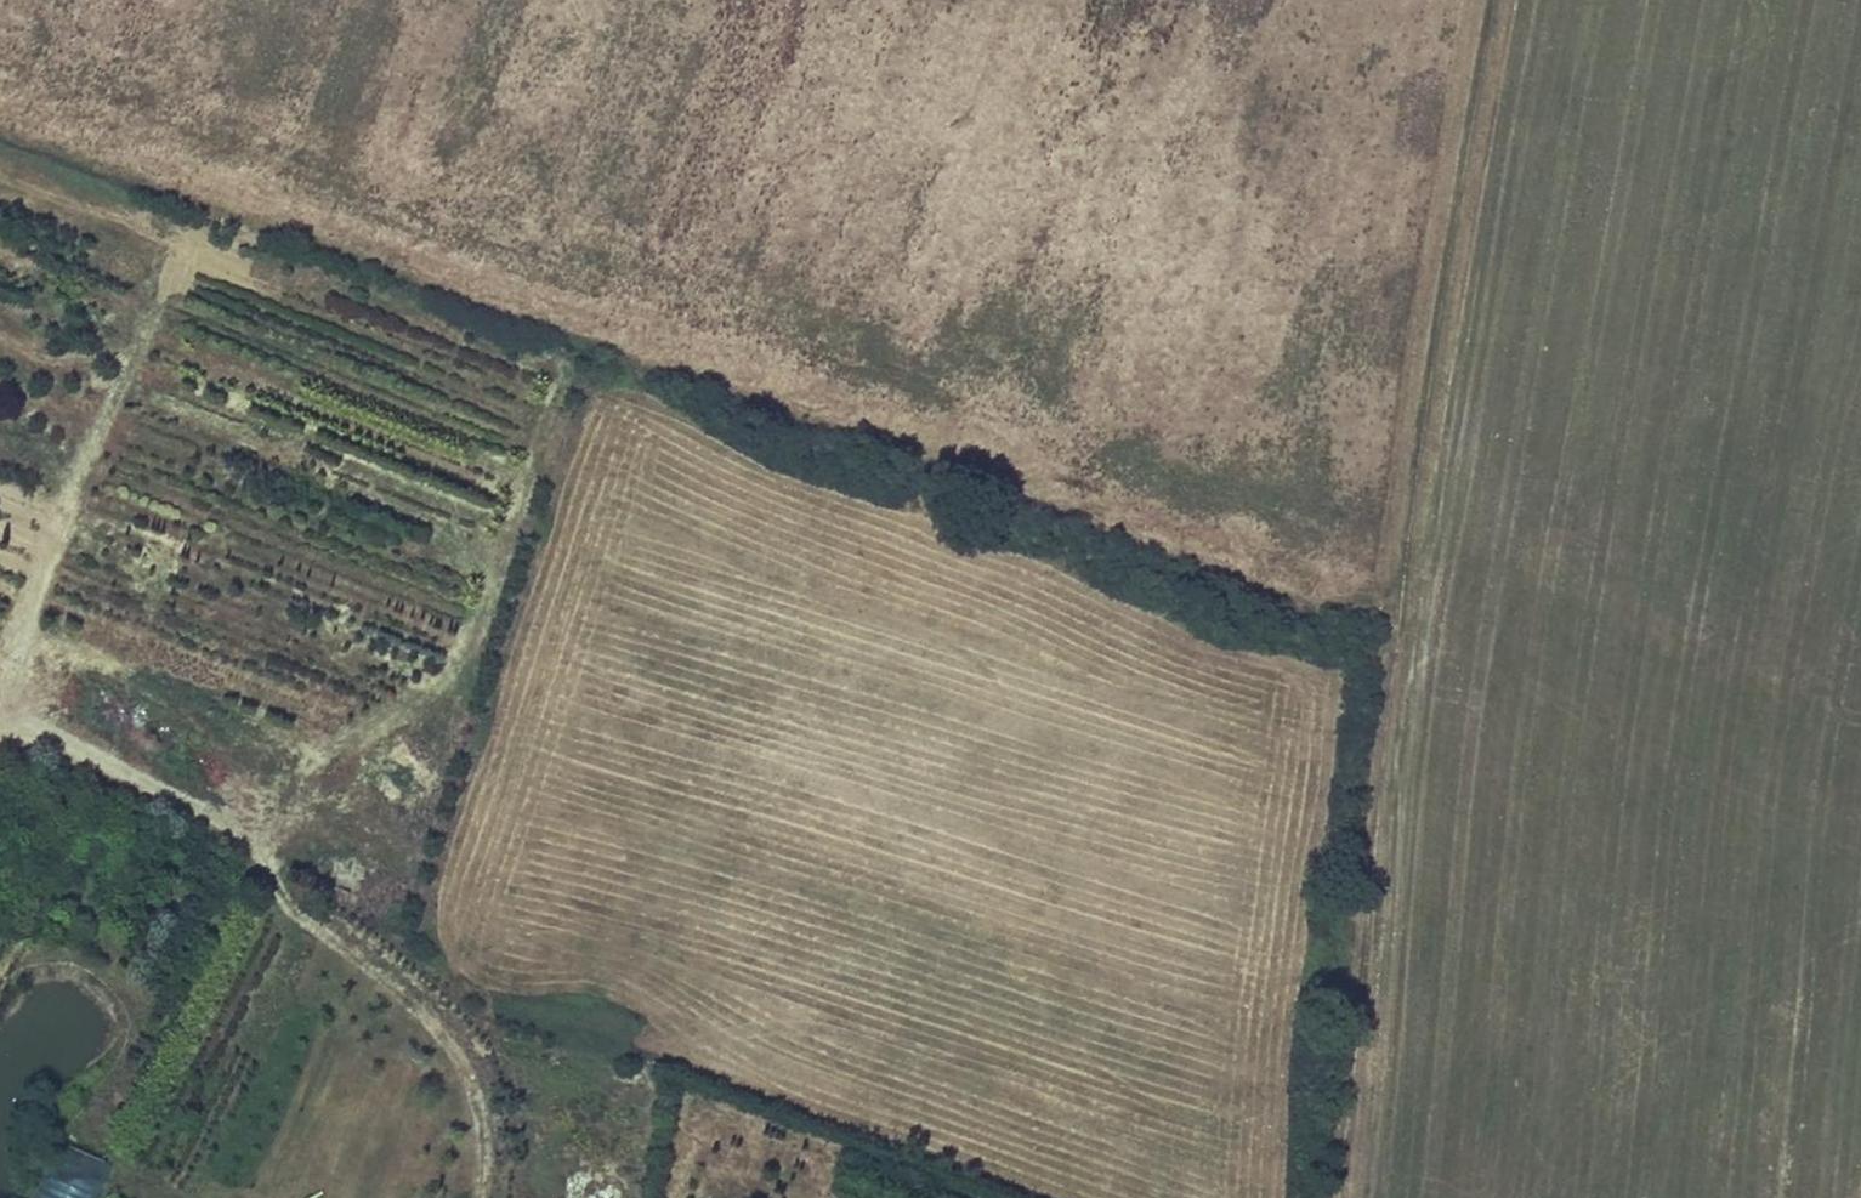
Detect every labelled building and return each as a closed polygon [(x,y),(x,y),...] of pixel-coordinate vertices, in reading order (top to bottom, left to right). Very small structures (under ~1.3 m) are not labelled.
[(62,1141),(37,1197),(97,1197),(112,1164),(62,1141)]
